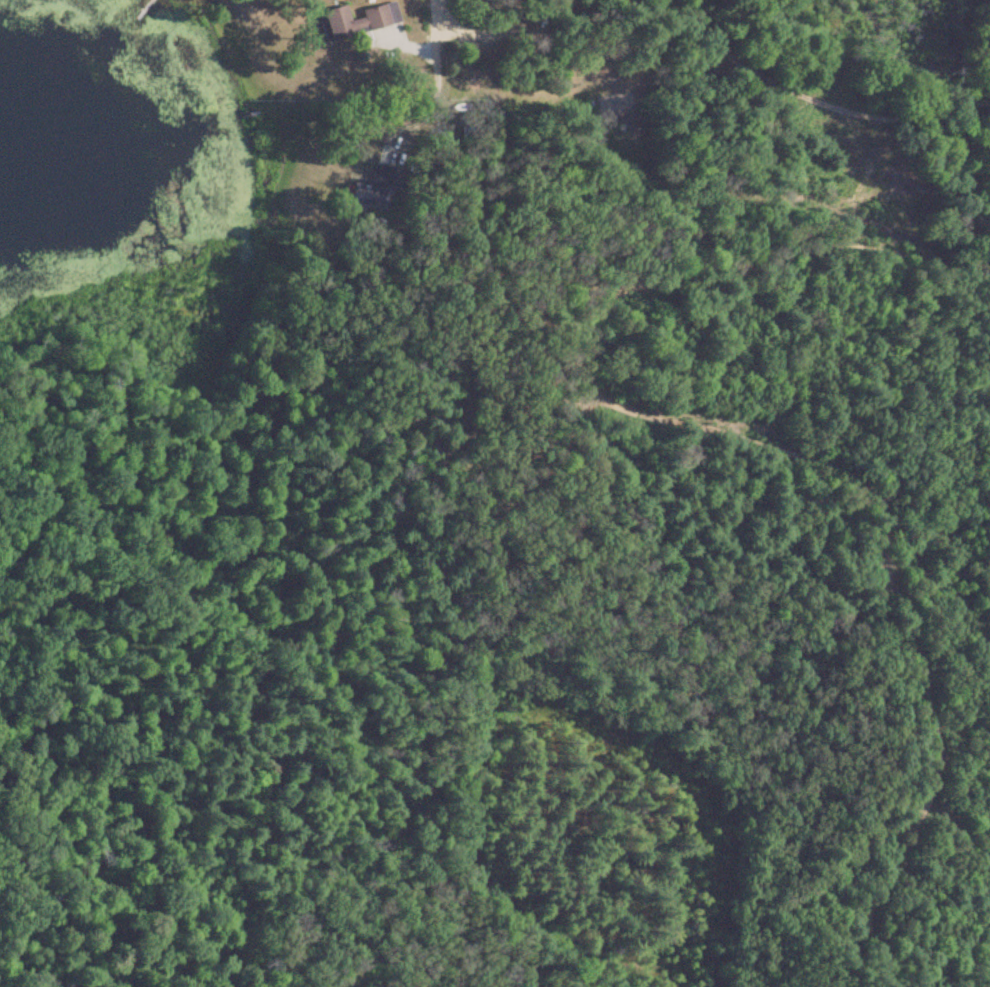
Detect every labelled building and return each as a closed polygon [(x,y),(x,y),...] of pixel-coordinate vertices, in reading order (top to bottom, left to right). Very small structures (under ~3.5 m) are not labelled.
[(368,32),(399,24),(394,2),(363,10),(368,32)] [(393,192),(399,172),(376,165),(370,185),(393,192)]
